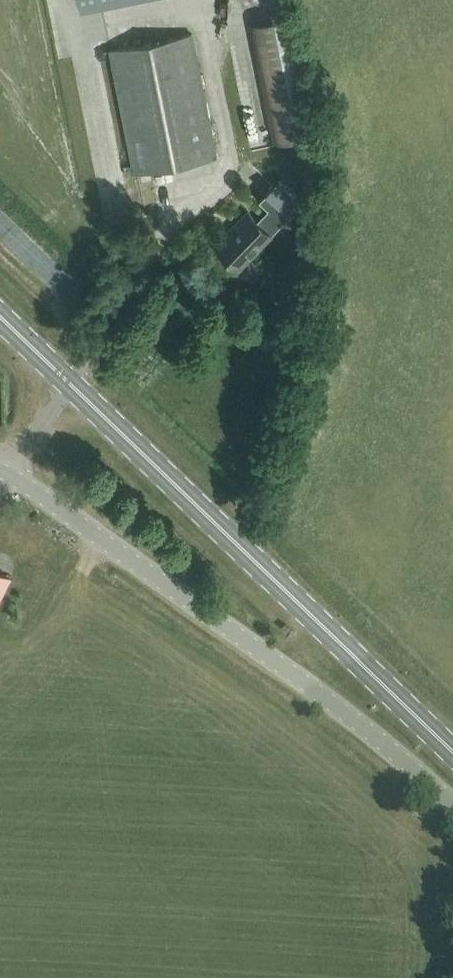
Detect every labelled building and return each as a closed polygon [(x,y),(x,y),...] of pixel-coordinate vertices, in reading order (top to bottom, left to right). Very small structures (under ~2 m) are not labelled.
[(314,134),(289,12),(247,20),(272,143),(314,134)] [(216,156),(192,32),(110,48),(134,172),(216,156)] [(243,33),(230,37),(240,69),(253,65),(243,33)] [(238,268),(296,206),(272,185),(258,199),(267,207),(260,214),(251,205),(233,224),(235,226),(216,246),(238,268)]
